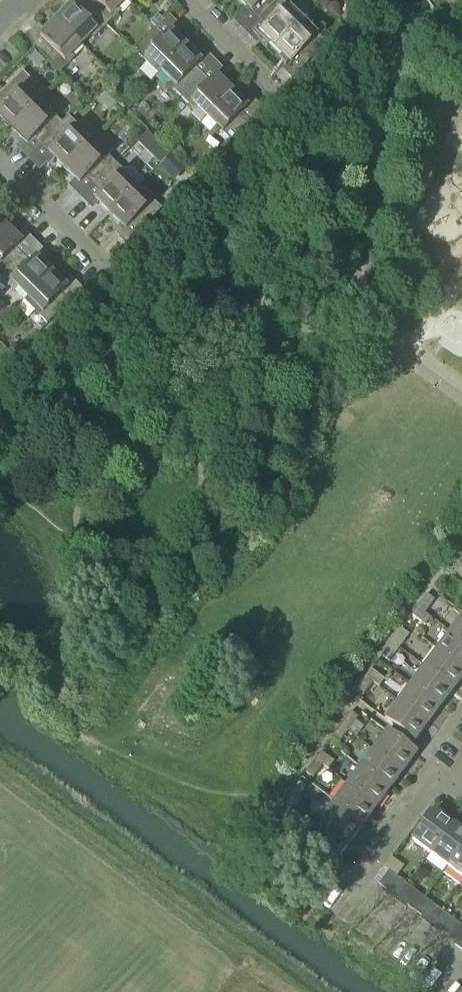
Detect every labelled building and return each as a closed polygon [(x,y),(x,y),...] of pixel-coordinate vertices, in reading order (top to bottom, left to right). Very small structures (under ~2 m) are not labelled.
[(86,5),(107,26),(120,13),(117,10),(127,0),(126,0),(91,0),(86,5)] [(260,20),(280,0),(240,0),(260,20)] [(300,25),(309,16),(299,6),(303,2),(300,0),(280,0),(260,20),(267,27),(260,34),(276,50),(300,25)] [(73,5),(57,21),(82,46),(91,37),(93,40),(107,26),(86,5),(79,12),(73,5)] [(346,23),(355,15),(351,11),(342,19),(346,23)] [(157,15),(149,23),(156,29),(163,21),(157,15)] [(40,52),(62,73),(76,59),(72,56),(82,46),(57,21),(41,37),(47,44),(40,52)] [(300,25),(276,50),(292,65),(298,59),(306,66),(327,45),(313,31),(310,34),(300,25)] [(156,30),(135,52),(159,76),(162,72),(187,48),(171,32),(164,38),(156,30)] [(182,99),(204,77),(196,70),(203,63),(187,48),(162,72),(171,81),(168,84),(182,99)] [(38,105),(28,96),(38,87),(24,73),(0,96),(0,118),(12,131),(38,105)] [(208,118),(233,93),(217,77),(210,84),(204,77),(182,99),(195,112),(198,108),(208,118)] [(216,133),(228,145),(250,123),(242,116),(249,109),(233,93),(208,118),(217,127),(216,133)] [(120,101),(126,107),(133,100),(128,94),(120,101)] [(35,139),(42,146),(64,123),(51,110),(47,114),(38,105),(12,131),(28,146),(35,139)] [(42,146),(35,153),(39,156),(49,167),(56,160),(66,169),(91,145),(99,136),(86,124),(79,124),(78,125),(71,118),(70,117),(64,123),(42,146)] [(148,132),(138,142),(161,164),(170,154),(148,132)] [(91,145),(66,169),(89,192),(117,164),(109,156),(114,151),(99,136),(91,145)] [(124,171),(117,164),(89,192),(112,215),(137,190),(136,189),(144,181),(131,168),(124,171)] [(137,190),(112,215),(128,230),(134,224),(142,232),(163,210),(149,196),(146,199),(137,190)] [(30,252),(30,251),(23,258),(16,251),(23,245),(7,229),(0,236),(0,279),(1,280),(30,252)] [(28,299),(53,274),(30,252),(1,280),(14,293),(18,289),(28,299)] [(53,274),(28,299),(37,308),(33,312),(48,327),(83,291),(75,283),(68,289),(53,274)] [(15,357),(21,351),(14,343),(7,350),(15,357)] [(418,609),(426,615),(435,602),(428,596),(418,609)] [(431,619),(426,615),(418,609),(413,617),(426,626),(431,619)] [(461,641),(461,618),(451,633),(461,641)] [(392,644),(400,650),(409,636),(402,631),(392,644)] [(461,669),(461,641),(451,633),(438,651),(461,669)] [(390,663),(400,650),(392,644),(382,657),(390,663)] [(461,680),(461,669),(438,651),(425,668),(455,690),(461,680)] [(411,686),(441,708),(455,690),(425,668),(411,686)] [(366,679),(373,684),(379,689),(385,681),(372,671),(366,679)] [(364,697),(373,684),(366,679),(356,692),(364,697)] [(428,725),(441,708),(411,686),(398,703),(428,725)] [(415,743),(428,725),(398,703),(385,721),(415,743)] [(352,714),(342,727),(350,733),(360,720),(359,719),(352,714)] [(342,727),(332,740),(340,746),(350,733),(342,727)] [(374,751),(404,773),(417,755),(388,733),(374,751)] [(361,768),(391,791),(404,773),(374,751),(361,768)] [(322,754),(316,762),(323,767),(324,768),(324,767),(330,771),(335,764),(322,754)] [(316,762),(307,774),(314,780),(324,768),(323,767),(316,762)] [(378,808),(391,791),(361,768),(348,786),(378,808)] [(300,784),(290,797),(297,802),(307,789),(300,784)] [(335,803),(365,825),(378,808),(348,786),(335,803)] [(290,797),(280,810),(288,815),(297,802),(290,797)] [(352,843),(365,825),(335,803),(322,821),(352,843)] [(430,855),(453,825),(435,812),(413,842),(430,855)] [(338,861),(352,843),(322,821),(308,839),(338,861)] [(461,848),(461,832),(453,825),(430,855),(447,868),(461,848)] [(447,868),(461,879),(461,848),(447,868)] [(384,869),(374,883),(387,892),(397,879),(384,869)] [(414,913),(424,899),(417,893),(406,907),(414,913)] [(423,919),(432,905),(424,899),(414,913),(423,919)] [(448,939),(458,925),(452,920),(441,934),(448,939)] [(461,938),(461,928),(458,925),(448,939),(457,945),(461,938)]
